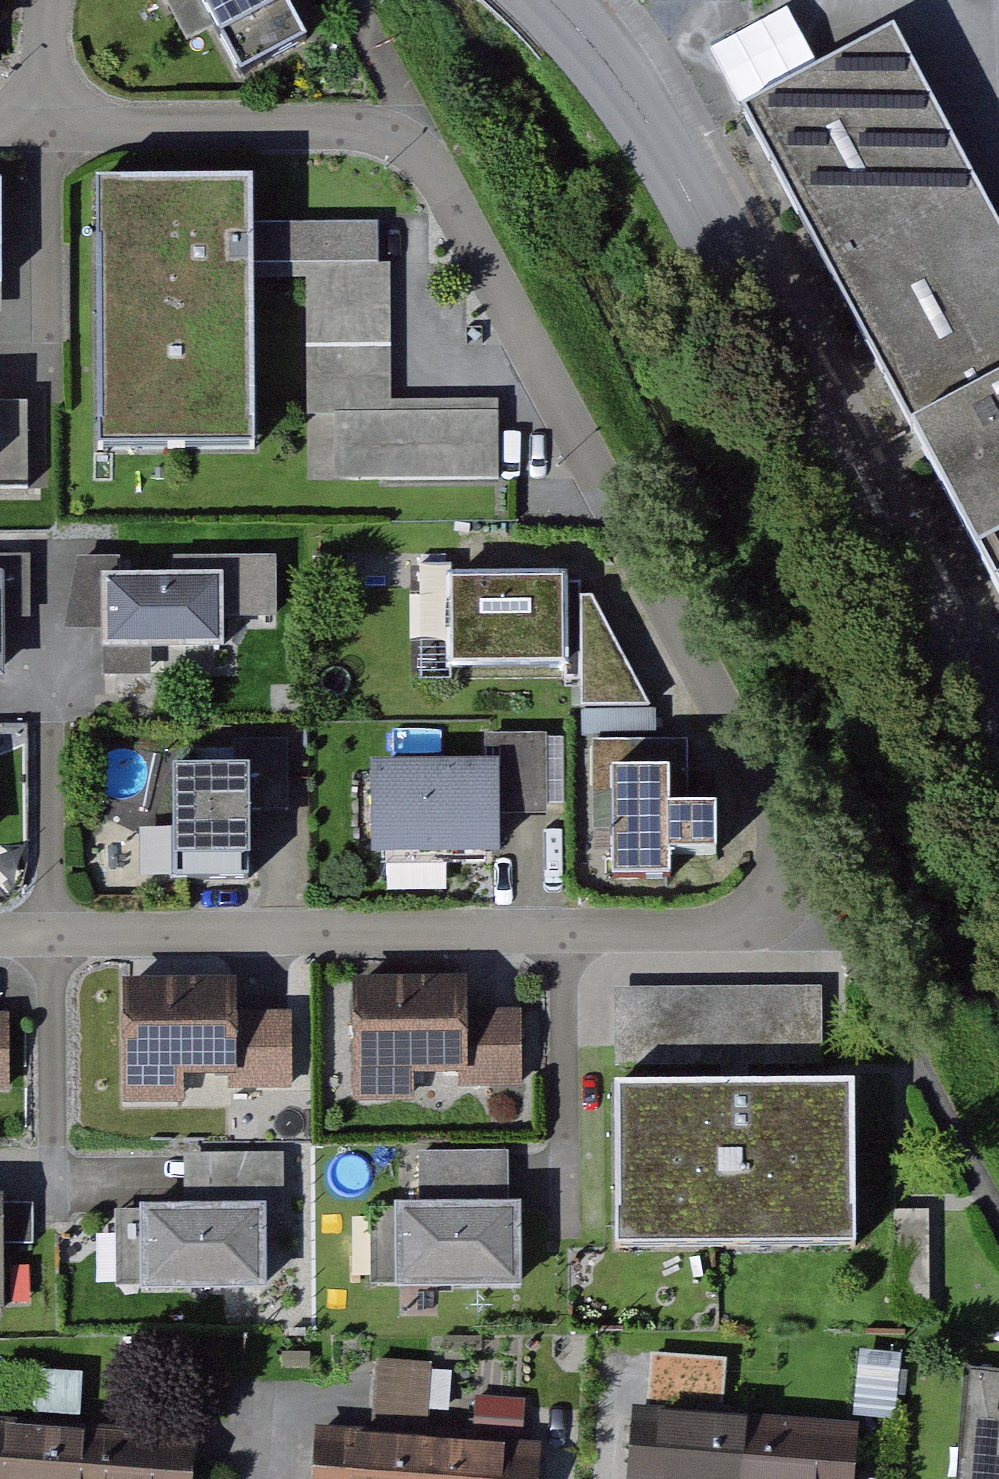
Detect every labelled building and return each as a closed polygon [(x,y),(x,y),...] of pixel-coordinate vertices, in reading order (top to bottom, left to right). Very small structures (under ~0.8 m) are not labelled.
[(217,26),(246,77),(311,42),(288,0),(167,0),(174,14),(189,42),(207,31),(217,26)] [(726,120),(982,617),(998,609),(998,257),(885,39),(726,120)] [(255,186),(102,185),(100,452),(253,453),(255,279),(314,279),(312,478),(500,480),(501,410),(402,409),(403,221),(255,220),(255,186)] [(588,576),(459,573),(461,675),(589,673),(590,705),(658,703),(588,576)] [(0,575),(0,677),(10,677),(9,575),(0,575)] [(231,575),(110,578),(111,651),(233,649),(231,575)] [(496,760),(381,759),(380,850),(504,850),(504,819),(561,819),(561,732),(497,732),(496,760)] [(300,809),(299,737),(256,738),(256,770),(257,810),(300,809)] [(697,740),(602,741),(602,834),(619,833),(619,874),(676,873),(676,849),(723,848),(723,803),(698,804),(697,740)] [(256,770),(178,771),(180,876),(258,874),(257,810),(256,770)] [(245,981),(135,985),(139,1092),(312,1086),(309,1004),(246,1007),(245,981)] [(473,982),(361,987),(366,1092),(529,1086),(526,1008),(474,1010),(473,982)] [(0,991),(0,1097),(26,1097),(24,990),(0,991)] [(838,1088),(603,1089),(603,1252),(838,1251),(838,1088)] [(432,1153),(432,1202),(403,1202),(404,1288),(529,1286),(528,1201),(518,1201),(518,1151),(432,1153)] [(197,1209),(141,1209),(142,1286),(281,1284),(279,1153),(197,1154),(197,1209)] [(936,1208),(902,1208),(903,1306),(937,1306),(936,1208)] [(83,1371),(32,1367),(28,1411),(79,1415),(83,1371)] [(970,1478),(998,1478),(998,1370),(977,1369),(970,1478)] [(746,1417),(636,1410),(632,1478),(742,1478),(746,1417)] [(856,1424),(746,1417),(742,1478),(853,1478),(856,1424)] [(94,1429),(0,1421),(0,1478),(89,1478),(94,1429)] [(423,1434),(315,1426),(311,1478),(420,1478),(423,1434)] [(198,1439),(94,1429),(89,1478),(194,1478),(198,1439)] [(539,1443),(423,1434),(420,1478),(537,1478),(539,1443)]
